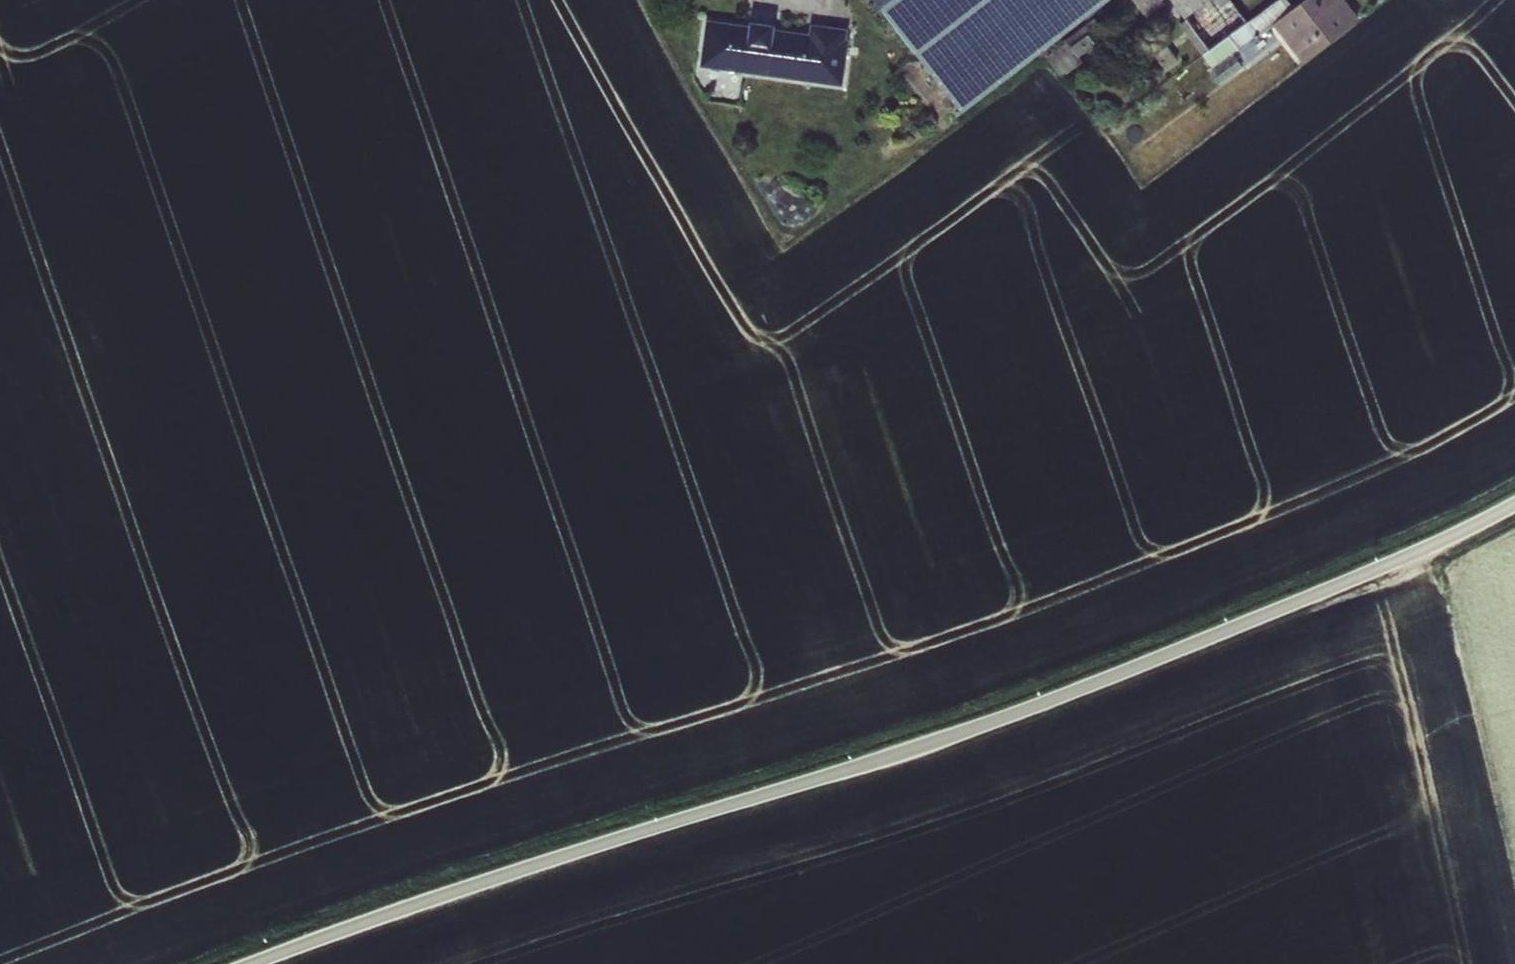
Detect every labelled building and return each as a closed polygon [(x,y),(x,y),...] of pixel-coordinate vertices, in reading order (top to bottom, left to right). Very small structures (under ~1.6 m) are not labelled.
[(987,100),(1112,0),(914,0),(987,100)] [(1149,20),(1174,2),(1211,52),(1232,37),(1248,25),(1230,0),(1134,0),(1149,20)] [(1309,64),(1361,22),(1345,0),(1307,0),(1295,9),(1289,0),(1282,0),(1248,25),(1232,37),(1243,52),(1279,25),(1309,64)] [(757,24),(713,22),(710,64),(850,72),(852,29),(849,29),(850,19),(817,17),(817,27),(777,25),(777,21),(757,20),(757,24)] [(1050,63),(1063,79),(1084,62),(1081,57),(1096,44),(1093,39),(1103,30),(1096,21),(1066,47),(1050,63)]
